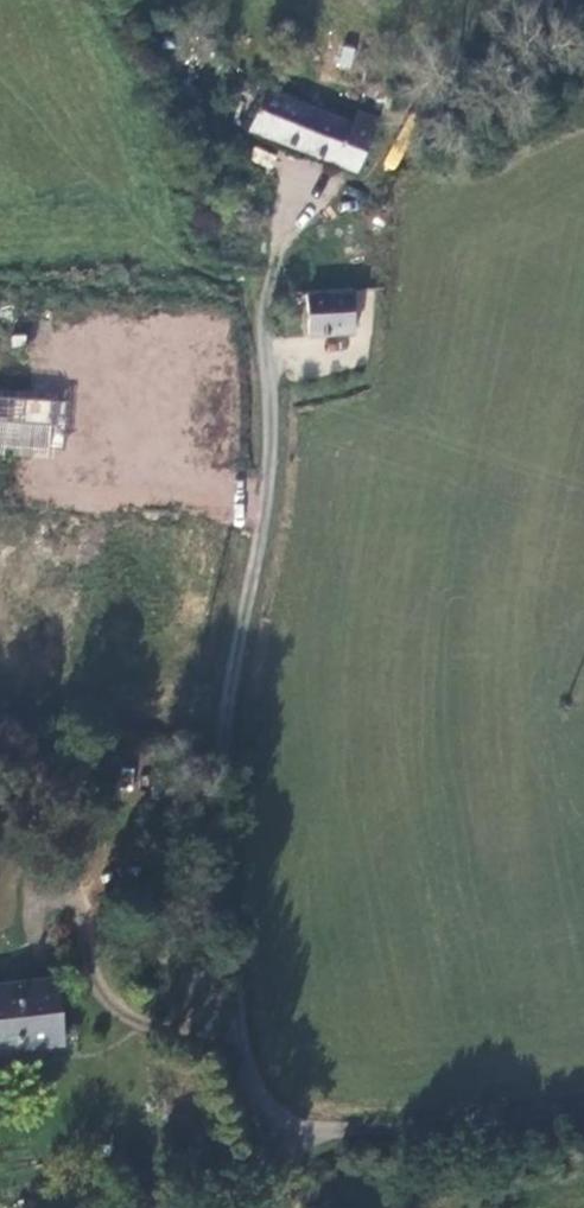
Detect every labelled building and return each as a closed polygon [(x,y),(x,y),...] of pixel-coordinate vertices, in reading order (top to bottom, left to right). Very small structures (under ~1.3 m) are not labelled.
[(343,163),(360,169),(377,118),(313,96),(307,108),(355,124),(343,163)] [(291,148),(343,163),(355,124),(307,108),(272,97),(259,135),(291,148)] [(313,337),(355,334),(356,328),(355,296),(333,294),(311,296),(313,337)] [(62,455),(66,400),(0,395),(0,450),(62,455)] [(0,984),(0,1051),(25,1049),(25,1037),(61,1034),(53,975),(0,984)]
